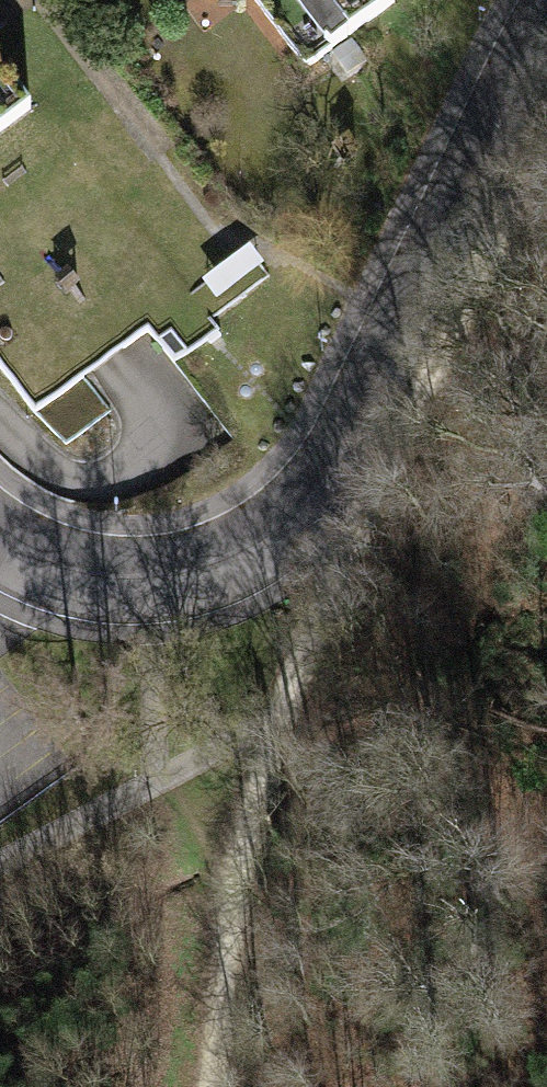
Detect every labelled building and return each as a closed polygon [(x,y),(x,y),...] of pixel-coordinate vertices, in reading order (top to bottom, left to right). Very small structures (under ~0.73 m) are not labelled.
[(393,0),(256,0),(305,66),(393,0)] [(29,108),(0,69),(0,130),(29,108)]
